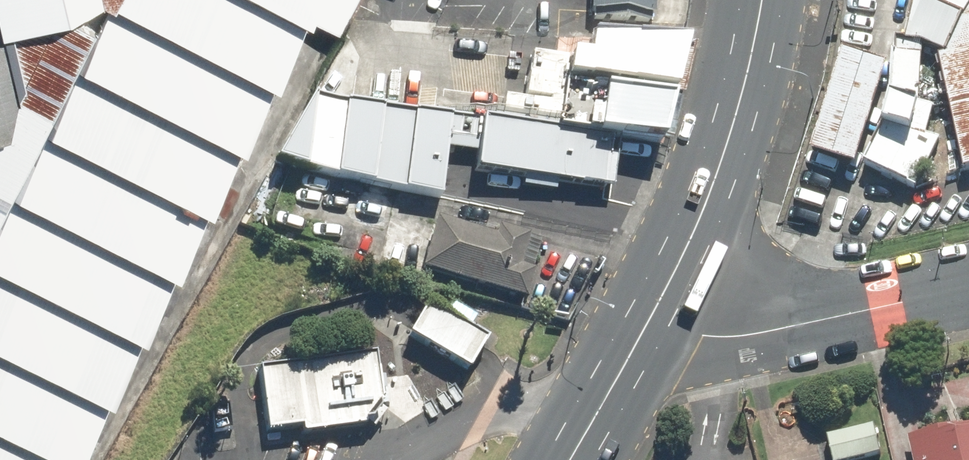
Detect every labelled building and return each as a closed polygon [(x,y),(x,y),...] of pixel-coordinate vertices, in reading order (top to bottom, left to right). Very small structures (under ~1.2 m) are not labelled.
[(303,16),(335,31),(351,0),(95,0),(0,180),(0,459),(70,459),(303,16)] [(77,0),(0,0),(0,18),(77,0)] [(652,0),(587,0),(586,20),(651,24),(652,0)] [(968,170),(968,0),(913,0),(905,39),(938,55),(961,172),(968,170)] [(560,83),(668,95),(679,43),(581,33),(578,55),(563,53),(560,83)] [(863,163),(909,188),(925,152),(911,145),(916,60),(891,48),(885,108),(883,122),(863,163)] [(881,69),(837,55),(804,155),(848,169),(881,69)] [(11,127),(0,81),(0,129),(11,127)] [(667,98),(597,89),(591,134),(656,143),(667,98)] [(447,117),(308,99),(270,163),(439,200),(447,117)] [(477,122),(471,169),(611,187),(613,140),(477,122)] [(525,240),(434,218),(420,274),(523,298),(529,272),(518,269),(525,240)] [(486,340),(424,304),(405,336),(468,372),(486,340)] [(374,354),(255,368),(263,436),(383,422),(374,354)] [(826,438),(832,459),(873,459),(882,458),(875,427),(826,438)] [(960,431),(959,428),(907,439),(911,459),(968,459),(968,429),(960,431)]
